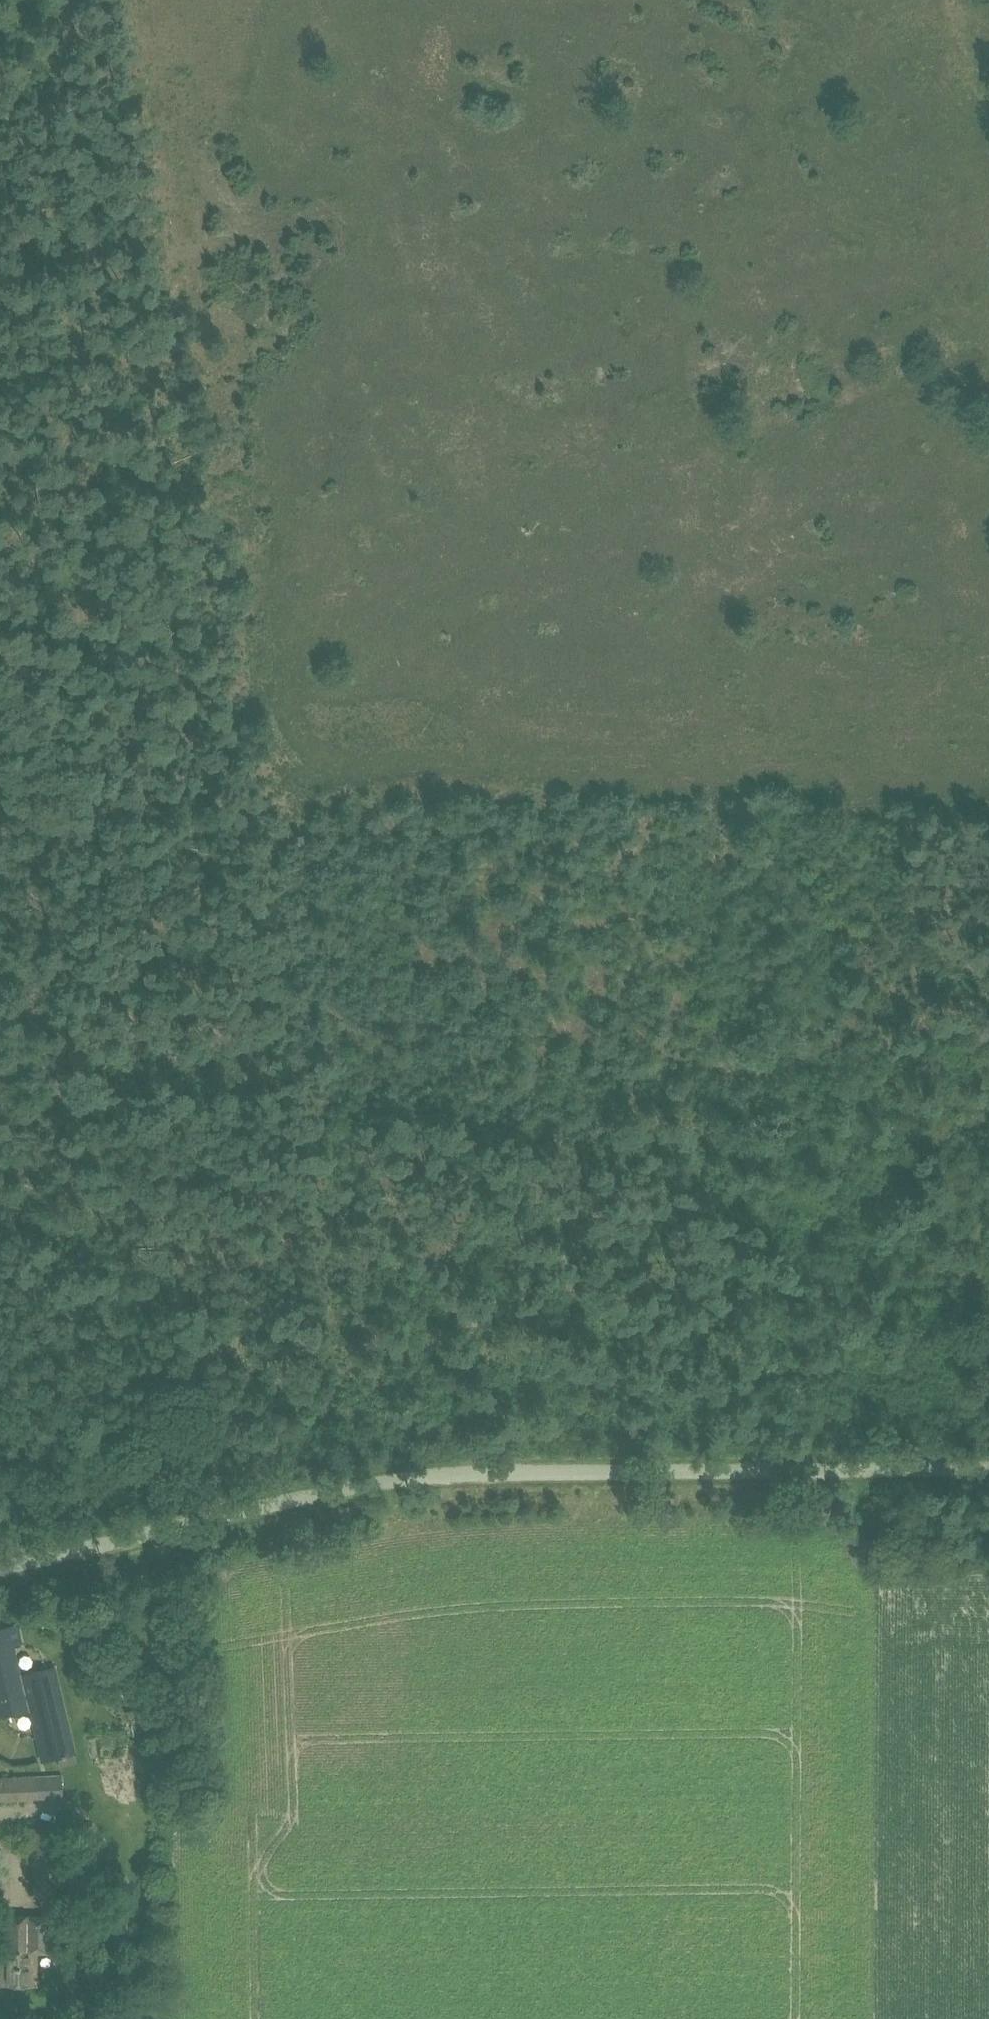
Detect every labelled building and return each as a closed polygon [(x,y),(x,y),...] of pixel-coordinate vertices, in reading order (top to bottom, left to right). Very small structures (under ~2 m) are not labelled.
[(8,1627),(0,1628),(0,1716),(31,1708),(43,1759),(74,1751),(54,1666),(19,1674),(12,1644),(21,1641),(17,1624),(8,1627)] [(62,1796),(61,1774),(0,1778),(0,1799),(62,1796)] [(34,1894),(63,1894),(62,1826),(25,1826),(25,1860),(33,1861),(34,1894)] [(55,1951),(54,1915),(36,1915),(36,1914),(0,1915),(0,1954),(1,1954),(1,1985),(36,1984),(35,1953),(37,1953),(37,1951),(55,1951)]
